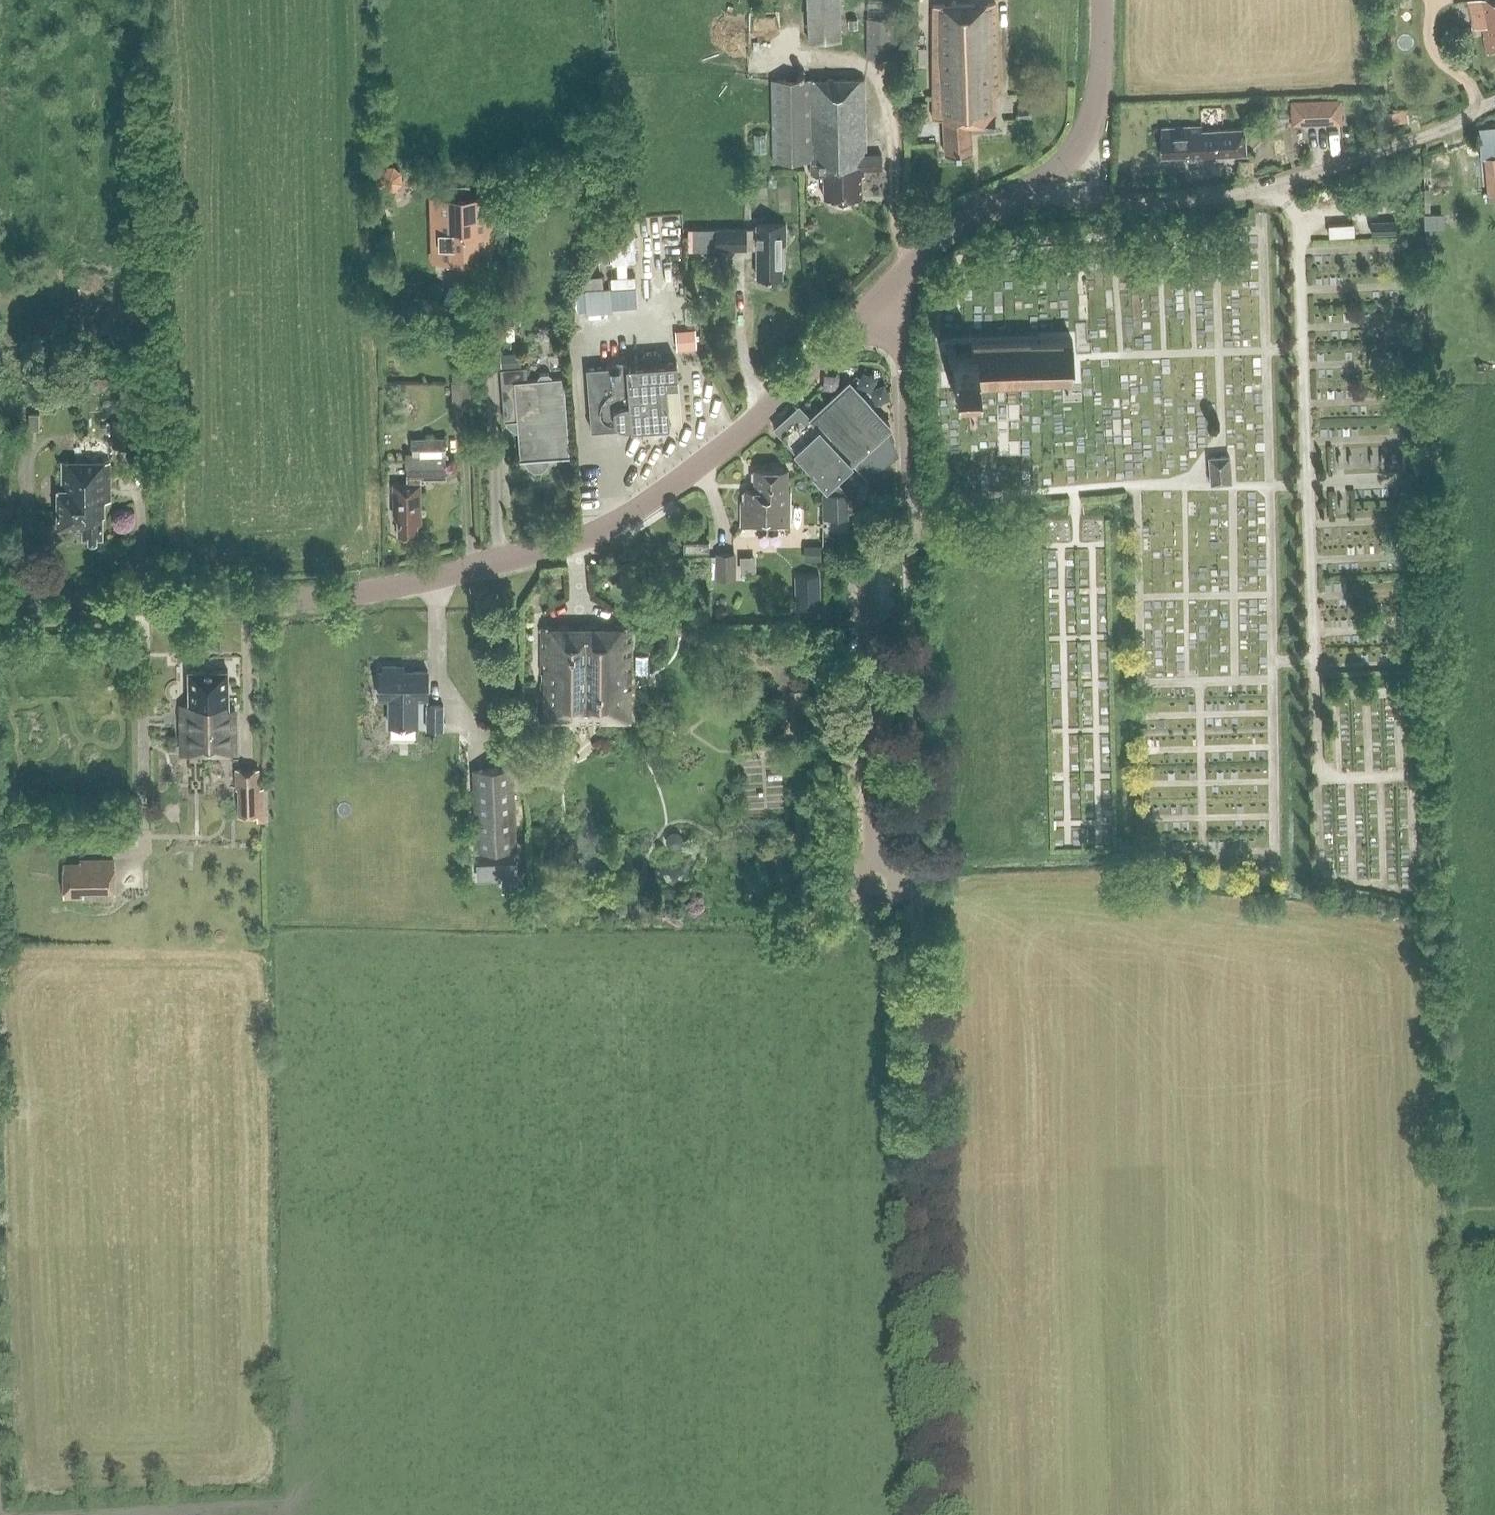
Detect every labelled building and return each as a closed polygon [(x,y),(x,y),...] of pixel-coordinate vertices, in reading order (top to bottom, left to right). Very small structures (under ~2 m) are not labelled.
[(842,41),(840,0),(807,0),(808,43),(842,41)] [(1467,0),(1474,29),(1482,28),(1487,54),(1494,53),(1494,0),(1468,0),(1467,0)] [(932,6),(933,118),(944,118),(944,137),(945,154),(972,154),(972,132),(1002,131),(1002,115),(994,115),(994,97),(997,97),(996,5),(932,6)] [(867,18),(868,59),(894,58),(893,17),(867,18)] [(864,169),(883,169),(883,155),(865,155),(865,80),(862,80),(861,79),(809,79),(809,78),(773,79),(774,161),(812,161),(810,175),(824,175),(824,197),(861,197),(861,174),(864,174),(864,169)] [(1341,99),(1327,99),(1328,124),(1342,124),(1341,99)] [(1305,125),(1304,100),(1290,101),(1291,126),(1305,125)] [(1216,155),(1245,154),(1244,130),(1203,131),(1203,127),(1162,128),(1162,134),(1163,156),(1185,156),(1185,160),(1216,159),(1216,155)] [(1494,195),(1494,157),(1484,158),(1487,195),(1494,195)] [(493,257),(492,196),(470,197),(470,183),(444,184),(444,197),(433,198),(434,259),(493,257)] [(1394,221),(1370,222),(1371,234),(1395,233),(1394,221)] [(757,249),(757,277),(782,277),(782,244),(786,244),(786,225),(757,225),(757,228),(715,228),(715,249),(757,249)] [(616,288),(617,305),(642,304),(641,287),(616,288)] [(1031,380),(1073,380),(1072,341),(1030,343),(1030,342),(971,343),(972,353),(956,354),(956,365),(957,377),(973,377),(973,383),(1031,380)] [(520,352),(500,354),(501,368),(521,367),(520,352)] [(666,389),(679,388),(676,361),(587,368),(592,431),(670,424),(666,389)] [(517,419),(506,420),(507,424),(516,431),(518,431),(520,458),(519,458),(519,459),(525,459),(525,462),(529,468),(535,471),(541,470),(547,466),(550,460),(550,457),(571,455),(571,454),(570,454),(564,378),(565,377),(565,376),(563,376),(563,377),(551,378),(551,376),(548,373),(539,374),(537,377),(537,379),(526,380),(514,381),(517,419)] [(451,382),(452,408),(470,407),(468,381),(451,382)] [(842,490),(833,480),(852,462),(868,479),(897,453),(888,429),(890,427),(869,404),(859,393),(849,383),(811,419),(799,407),(774,429),(812,470),(811,471),(826,487),(824,494),(819,494),(821,520),(848,517),(846,492),(842,493),(842,490)] [(447,478),(447,468),(445,467),(445,454),(446,454),(446,437),(412,438),(412,454),(408,454),(408,484),(394,484),(395,517),(399,517),(399,534),(417,533),(417,523),(421,523),(420,479),(447,478)] [(1211,485),(1232,483),(1230,456),(1208,458),(1211,485)] [(83,526),(84,526),(84,513),(81,513),(81,488),(85,488),(85,461),(61,461),(61,489),(57,489),(57,526),(83,526)] [(110,461),(85,461),(85,488),(81,488),(81,513),(84,513),(84,526),(83,526),(83,535),(103,535),(103,515),(105,515),(105,501),(110,501),(110,461)] [(790,527),(790,490),(787,490),(787,470),(754,470),(754,490),(745,490),(745,502),(741,502),(741,526),(790,527)] [(709,552),(709,542),(684,543),(684,552),(709,552)] [(811,545),(812,557),(826,556),(825,544),(811,545)] [(714,579),(735,579),(735,553),(714,553),(714,579)] [(761,569),(760,554),(746,555),(747,570),(761,569)] [(794,576),(795,609),(821,608),(819,575),(794,576)] [(630,722),(630,628),(542,628),(542,722),(630,722)] [(378,671),(378,698),(390,698),(390,726),(418,726),(418,698),(428,698),(428,670),(404,671),(396,670),(396,666),(382,666),(382,671),(378,671)] [(229,709),(228,670),(189,670),(189,704),(184,704),(184,710),(180,710),(180,750),(235,750),(235,709),(229,709)] [(425,731),(442,731),(443,705),(426,704),(425,731)] [(237,788),(238,816),(257,815),(257,823),(265,822),(264,788),(260,788),(259,767),(235,768),(235,788),(237,788)] [(472,769),(476,852),(516,850),(513,768),(472,769)] [(65,869),(65,898),(82,898),(82,890),(113,890),(113,861),(81,861),(81,869),(65,869)]
